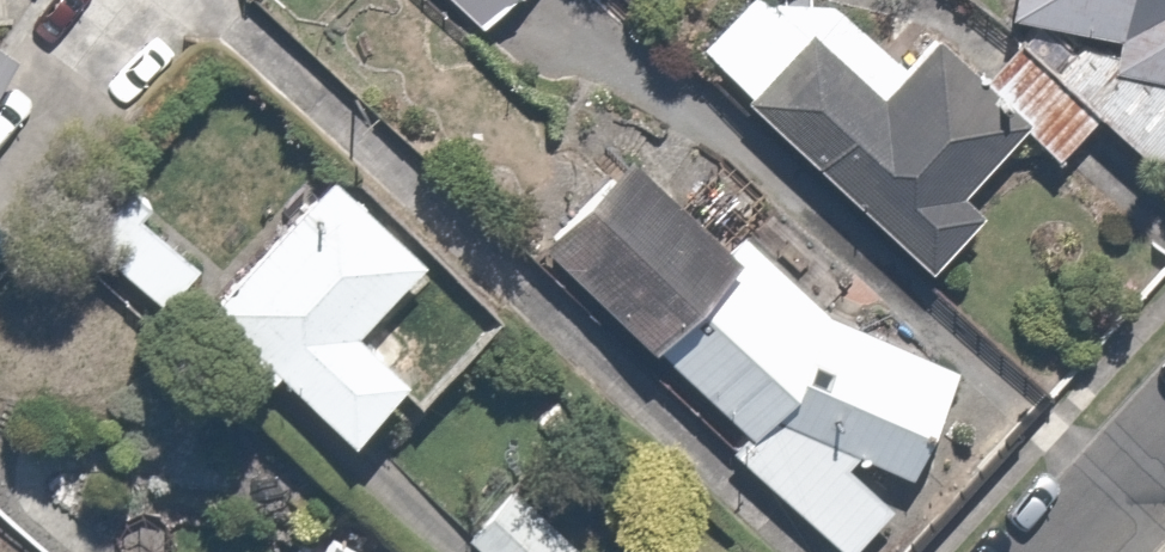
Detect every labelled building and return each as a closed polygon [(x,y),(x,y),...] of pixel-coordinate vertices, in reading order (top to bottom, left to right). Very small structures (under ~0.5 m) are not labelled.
[(476,23),(465,36),(552,111),(614,40),(568,0),(449,0),(476,23)] [(939,268),(988,212),(952,180),(1017,107),(937,36),(910,67),(834,0),(743,0),(703,46),(939,268)] [(1008,18),(1110,37),(1104,69),(1164,80),(1164,0),(1011,0),(1008,18)] [(27,41),(0,23),(0,81),(27,41)] [(1015,36),(982,70),(1063,148),(1096,114),(1015,36)] [(850,458),(862,445),(917,466),(959,355),(837,309),(644,127),(542,235),(739,421),(721,440),(841,551),(857,551),(901,505),(850,458)] [(361,321),(424,247),(329,167),(214,304),(358,426),(411,364),(361,321)] [(201,257),(105,175),(67,219),(163,302),(201,257)] [(0,219),(0,236),(8,225),(0,219)] [(52,489),(0,435),(0,540),(52,489)] [(466,532),(487,551),(568,551),(596,522),(532,462),(466,532)] [(319,551),(373,551),(330,530),(319,551)]
